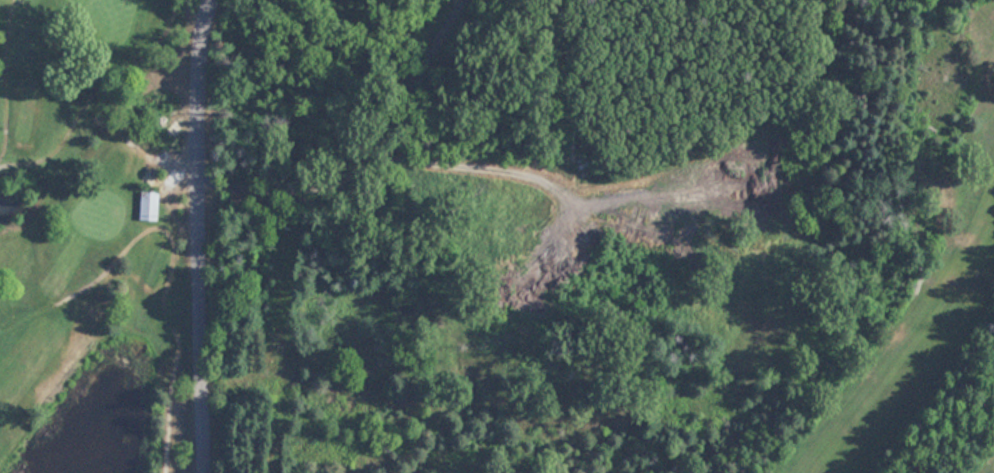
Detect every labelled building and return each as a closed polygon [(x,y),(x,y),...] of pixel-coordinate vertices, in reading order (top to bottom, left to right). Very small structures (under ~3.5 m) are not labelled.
[(152,191),(134,191),(134,220),(152,220),(152,191)]
